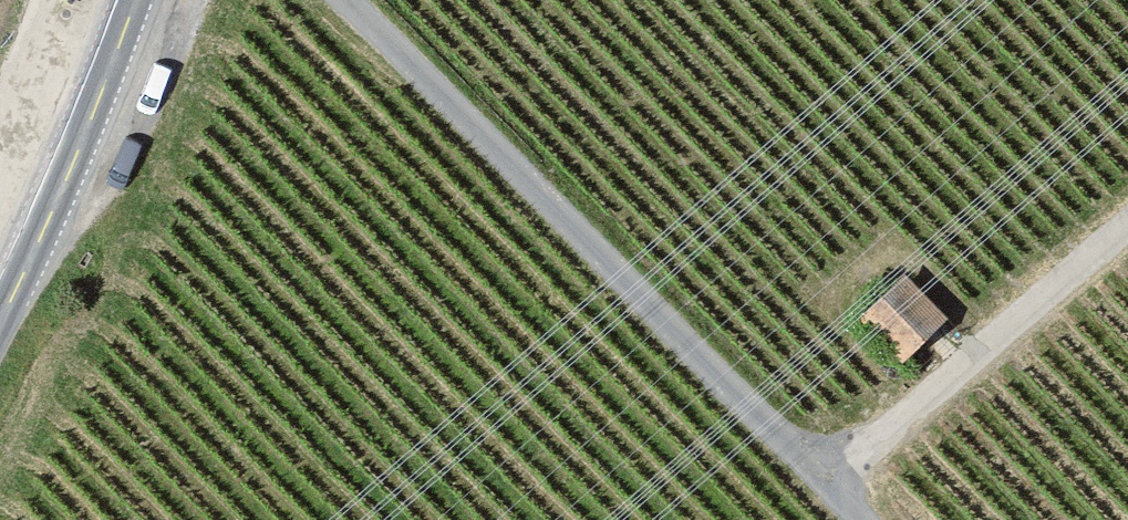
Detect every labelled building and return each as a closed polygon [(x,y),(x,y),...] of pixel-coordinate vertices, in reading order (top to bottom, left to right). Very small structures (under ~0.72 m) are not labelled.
[(910,348),(947,307),(903,268),(866,308),(910,348)]
